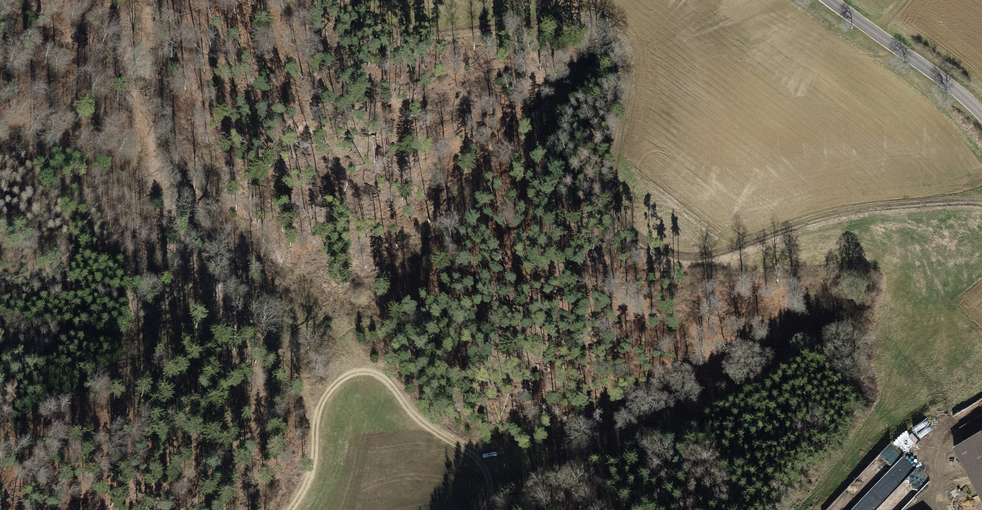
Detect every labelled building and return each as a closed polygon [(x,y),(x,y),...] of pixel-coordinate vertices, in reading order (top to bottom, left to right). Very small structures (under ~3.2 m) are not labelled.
[(955,450),(981,500),(981,435),(955,450)] [(889,475),(904,458),(892,447),(877,464),(889,475)] [(856,509),(904,509),(931,483),(906,459),(856,509)]
